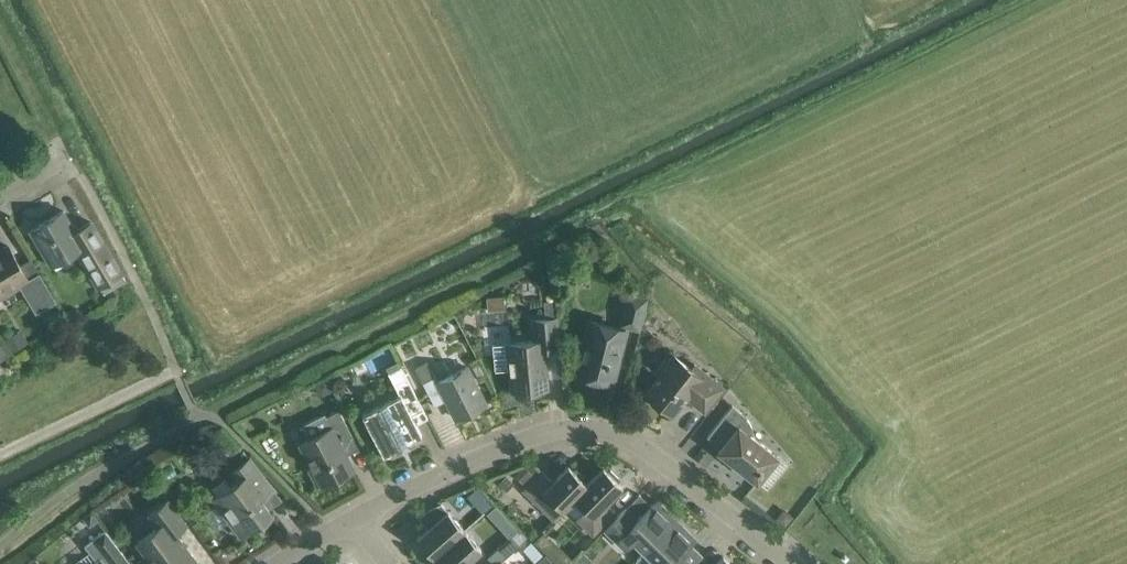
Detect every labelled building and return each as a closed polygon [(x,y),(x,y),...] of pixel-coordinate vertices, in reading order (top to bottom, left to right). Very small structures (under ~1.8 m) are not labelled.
[(122,272),(103,240),(92,221),(76,230),(63,209),(30,229),(51,265),(78,249),(104,293),(126,279),(122,272)] [(48,286),(31,257),(20,263),(8,244),(0,249),(0,296),(20,284),(36,311),(56,299),(48,286)] [(638,327),(646,297),(629,293),(621,323),(638,327)] [(496,370),(509,368),(511,388),(498,390),(498,391),(549,386),(545,348),(559,347),(556,316),(558,316),(556,299),(545,300),(547,317),(532,319),(533,339),(493,343),(496,370)] [(613,383),(618,361),(627,329),(589,319),(575,373),(586,376),(589,381),(597,383),(602,380),(613,383)] [(28,341),(21,328),(5,337),(13,350),(28,341)] [(704,410),(718,393),(724,386),(695,363),(691,367),(671,351),(655,371),(660,375),(646,392),(673,413),(687,396),(704,410)] [(437,380),(430,367),(426,360),(415,366),(434,404),(446,398),(456,418),(495,398),(495,397),(485,402),(466,365),(437,380)] [(480,362),(473,366),(478,375),(485,372),(480,362)] [(427,415),(407,376),(401,364),(388,370),(400,393),(362,413),(383,453),(422,433),(415,421),(427,415)] [(314,383),(321,396),(333,389),(326,377),(314,383)] [(747,418),(746,416),(747,415),(732,403),(707,435),(721,446),(718,449),(757,480),(777,455),(753,436),(753,433),(753,430),(752,428),(751,425),(750,422),(749,420),(747,418)] [(339,408),(326,414),(325,412),(303,423),(310,437),(300,442),(313,466),(308,468),(317,485),(321,483),(322,484),(354,468),(340,442),(353,435),(339,408)] [(261,497),(274,488),(250,456),(230,471),(237,479),(212,498),(241,535),(272,511),(261,497)] [(527,466),(524,464),(515,474),(522,481),(536,466),(531,461),(527,466)] [(553,518),(574,497),(574,496),(587,483),(587,482),(584,480),(585,476),(576,467),(572,468),(568,464),(553,480),(542,469),(523,488),(553,518)] [(603,466),(587,482),(587,483),(574,496),(574,497),(586,508),(576,517),(593,534),(616,511),(606,501),(622,485),(619,481),(620,477),(611,468),(607,469),(603,466)] [(506,474),(498,482),(506,490),(513,482),(506,474)] [(173,505),(168,499),(149,513),(158,525),(136,541),(154,563),(191,563),(197,560),(176,531),(187,523),(173,505)] [(634,539),(645,550),(674,520),(654,501),(637,517),(626,506),(605,528),(626,548),(634,539)] [(497,505),(488,513),(508,536),(512,533),(518,528),(497,505)] [(783,507),(776,517),(785,524),(793,514),(783,507)] [(89,525),(98,518),(91,509),(82,516),(89,525)] [(417,537),(433,556),(465,529),(448,510),(417,537)] [(674,520),(645,550),(656,560),(652,563),(686,563),(678,557),(694,540),(674,520)] [(117,545),(105,528),(85,543),(98,561),(93,563),(128,563),(130,562),(117,545)] [(465,529),(433,556),(441,563),(462,563),(481,547),(465,529)] [(501,558),(519,542),(512,533),(508,536),(487,555),(495,563),(494,563),(506,563),(501,558)] [(549,553),(560,563),(568,563),(575,557),(560,542),(549,553)] [(536,561),(539,563),(558,563),(556,561),(554,563),(546,553),(536,561)] [(723,555),(714,563),(732,563),(723,555)]
